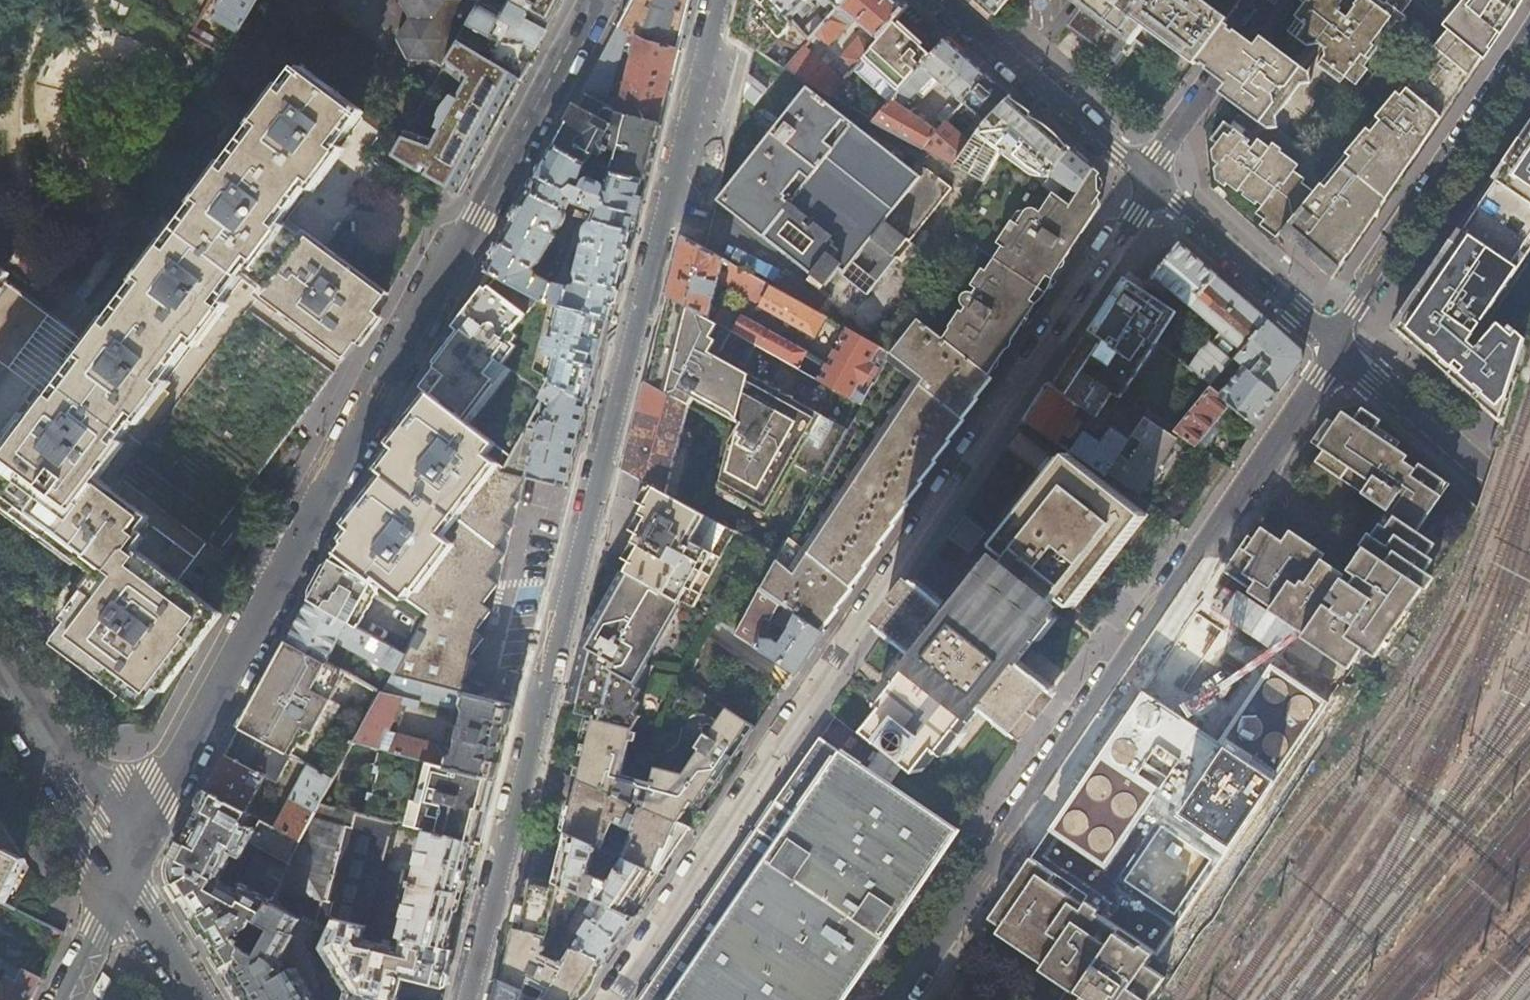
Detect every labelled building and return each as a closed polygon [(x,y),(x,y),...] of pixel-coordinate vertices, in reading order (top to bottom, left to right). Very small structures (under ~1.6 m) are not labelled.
[(230,29),(239,34),(258,0),(220,0),(211,18),(230,29)] [(409,15),(397,38),(408,61),(434,62),(443,68),(458,41),(480,1),(480,0),(400,0),(409,15)] [(555,19),(565,0),(515,0),(509,1),(505,9),(489,0),(480,0),(480,1),(458,41),(488,59),(495,63),(498,64),(522,79),(533,59),(545,38),(555,19)] [(505,9),(509,1),(515,0),(489,0),(505,9)] [(618,26),(647,41),(678,49),(690,2),(690,0),(632,0),(618,26)] [(808,42),(807,41),(796,29),(791,24),(769,0),(741,0),(740,5),(733,33),(756,49),(760,52),(772,38),(801,50),(804,46),(808,42)] [(791,24),(794,21),(793,20),(799,15),(804,20),(816,9),(812,4),(816,0),(829,11),(824,16),(827,19),(844,0),(769,0),(791,24)] [(827,19),(824,23),(810,38),(816,43),(820,39),(829,47),(848,26),(849,26),(855,19),(878,40),(887,29),(894,21),(908,5),(902,0),(844,0),(827,19)] [(994,12),(1004,0),(980,0),(994,12)] [(1074,11),(1079,5),(1072,0),(1051,29),(1058,34),(1074,11)] [(1079,5),(1074,11),(1084,19),(1061,50),(1067,55),(1079,66),(1091,77),(1109,93),(1124,107),(1136,118),(1147,128),(1181,80),(1197,59),(1222,23),(1227,17),(1204,0),(1072,0),(1079,5)] [(1227,17),(1239,0),(1204,0),(1227,17)] [(1396,21),(1400,24),(1406,16),(1402,13),(1411,2),(1409,0),(1387,0),(1385,3),(1381,0),(1354,0),(1350,5),(1343,0),(1300,0),(1303,3),(1293,16),(1296,18),(1286,31),(1305,46),(1312,45),(1317,49),(1317,56),(1313,61),(1340,81),(1344,75),(1355,84),(1368,67),(1364,64),(1377,46),(1381,49),(1388,39),(1385,36),(1396,21)] [(1467,6),(1499,32),(1520,0),(1459,0),(1467,6)] [(1499,32),(1467,6),(1455,20),(1488,48),(1493,40),(1499,32)] [(804,33),(794,21),(791,24),(796,29),(807,41),(809,39),(810,38),(824,23),(818,18),(804,33)] [(1465,82),(1488,48),(1455,20),(1447,29),(1446,30),(1313,191),(1283,227),(1296,238),(1333,268),(1414,148),(1418,151),(1426,139),(1465,82)] [(931,54),(894,21),(887,29),(878,40),(873,47),(855,67),(849,75),(845,80),(831,95),(873,120),(931,54)] [(1241,37),(1222,23),(1197,59),(1216,73),(1234,86),(1248,66),(1260,50),(1241,37)] [(618,26),(598,62),(582,93),(585,95),(588,96),(618,110),(659,123),(670,82),(678,49),(647,41),(618,26)] [(226,57),(239,34),(230,29),(222,45),(193,29),(189,36),(226,57)] [(842,70),(849,75),(855,67),(873,47),(860,36),(842,57),(848,62),(842,70)] [(946,38),(931,54),(873,120),(922,147),(940,127),(902,105),(915,91),(916,92),(917,92),(919,92),(920,92),(922,92),(922,91),(923,91),(924,90),(933,79),(937,79),(963,101),(987,74),(965,55),(946,38)] [(481,87),(495,63),(488,59),(458,41),(443,68),(436,80),(472,102),(501,120),(510,102),(483,88),(481,87)] [(811,52),(804,46),(801,50),(800,52),(794,58),(785,67),(831,95),(845,80),(828,66),(819,59),(811,52)] [(1272,123),(1304,78),(1261,48),(1260,50),(1248,66),(1234,86),(1229,92),(1272,123)] [(495,77),(496,75),(496,71),(496,69),(495,67),(498,64),(495,63),(481,87),(483,88),(487,85),(490,84),(492,82),(494,80),(495,77)] [(769,88),(750,72),(744,95),(755,105),(769,88)] [(995,81),(987,74),(963,101),(976,112),(986,120),(1010,94),(995,81)] [(241,268),(273,225),(309,178),(316,184),(340,152),(333,146),(356,115),(307,76),(289,100),(282,95),(258,127),(265,132),(234,174),(226,168),(201,203),(208,208),(171,256),(164,250),(141,281),(148,287),(117,329),(109,323),(82,359),(90,364),(63,400),(56,394),(33,424),(40,429),(26,448),(77,486),(87,472),(94,477),(120,443),(114,438),(135,409),(141,414),(164,383),(158,379),(193,332),(199,336),(222,306),(217,301),(241,268)] [(472,102),(436,80),(432,89),(416,117),(436,129),(437,130),(454,100),(463,106),(462,107),(468,110),(472,102)] [(846,274),(869,294),(953,188),(930,168),(927,171),(924,175),(922,177),(807,86),(717,200),(827,286),(843,266),(849,271),(846,274)] [(984,182),(1000,152),(999,151),(1001,150),(1032,113),(1019,102),(1010,94),(986,120),(979,129),(971,141),(953,165),(984,182)] [(581,108),(588,96),(585,95),(579,107),(581,108)] [(653,147),(659,123),(618,110),(588,96),(581,108),(579,107),(575,105),(567,119),(554,145),(586,161),(600,167),(645,180),(653,147)] [(945,122),(946,120),(956,109),(949,103),(938,116),(945,122)] [(455,120),(446,135),(481,156),(489,141),(497,127),(473,111),(465,125),(455,120)] [(986,120),(976,112),(969,120),(979,129),(986,120)] [(1044,184),(1074,150),(1070,147),(1046,126),(1032,113),(1001,150),(999,151),(1000,152),(1044,184)] [(1294,168),(1299,162),(1282,148),(1283,146),(1275,139),(1271,143),(1237,115),(1233,120),(1227,116),(1213,133),(1219,138),(1214,144),(1215,154),(1220,158),(1215,163),(1217,174),(1233,187),(1235,184),(1245,193),(1247,190),(1251,193),(1248,196),(1257,203),(1259,200),(1263,204),(1256,212),(1264,219),(1260,223),(1275,237),(1279,232),(1283,227),(1313,191),(1302,181),(1305,177),(1294,168)] [(436,129),(416,117),(396,154),(461,193),(471,175),(481,156),(446,135),(439,131),(437,135),(440,137),(433,150),(439,153),(435,157),(419,160),(436,129)] [(971,141),(946,120),(945,122),(940,127),(922,147),(953,165),(971,141)] [(1525,140),(1519,136),(1503,160),(1508,164),(1486,197),(1433,277),(1423,292),(1417,288),(1390,328),(1484,410),(1487,407),(1494,413),(1502,420),(1518,369),(1525,347),(1497,323),(1475,348),(1467,341),(1516,267),(1510,263),(1529,233),(1529,132),(1525,140)] [(549,202),(566,212),(566,210),(570,202),(596,212),(593,220),(591,221),(612,227),(612,228),(632,232),(639,205),(645,180),(600,167),(593,177),(590,176),(589,176),(588,176),(586,176),(585,176),(583,178),(583,179),(583,180),(579,179),(586,161),(554,145),(542,167),(528,192),(548,203),(549,202)] [(1333,268),(1296,238),(1292,242),(1299,249),(1332,278),(1355,244),(1386,199),(1418,151),(1414,148),(1333,268)] [(1084,159),(1074,150),(1044,184),(1054,191),(1055,192),(1061,183),(1077,194),(1094,167),(1084,159)] [(1043,281),(1061,253),(1063,254),(1065,254),(1066,253),(1068,253),(1069,251),(1070,250),(1042,231),(1050,220),(1039,212),(1054,191),(1044,184),(1000,152),(984,182),(944,255),(1030,311),(1045,289),(1043,281)] [(918,169),(924,175),(927,171),(926,170),(923,167),(925,164),(924,162),(922,162),(920,162),(919,163),(918,165),(918,167),(918,169)] [(1070,250),(1075,254),(1086,238),(1106,207),(1107,179),(1097,170),(1094,167),(1077,194),(1061,183),(1055,192),(1054,191),(1039,212),(1050,220),(1042,231),(1070,250)] [(566,215),(566,212),(549,202),(548,203),(528,192),(511,224),(486,271),(491,274),(547,304),(555,284),(540,276),(536,269),(542,264),(547,255),(553,258),(559,247),(553,244),(557,237),(556,232),(557,232),(559,230),(561,228),(562,227),(564,225),(565,223),(566,221),(566,217),(566,215)] [(621,275),(632,232),(612,228),(612,227),(591,221),(589,223),(588,224),(587,225),(586,227),(585,229),(584,231),(584,236),(584,237),(584,240),(585,243),(583,244),(580,254),(573,252),(571,260),(578,262),(575,275),(577,281),(576,286),(570,288),(555,284),(547,304),(561,307),(610,319),(621,275)] [(381,304),(273,225),(241,268),(268,290),(263,296),(344,359),(352,349),(353,349),(374,320),(378,313),(376,311),(381,304)] [(1296,238),(1283,227),(1279,232),(1292,242),(1296,238)] [(674,272),(668,294),(717,322),(756,343),(862,402),(890,351),(846,327),(836,346),(828,342),(839,323),(706,249),(683,236),(674,272)] [(1152,285),(1159,289),(1165,282),(1222,331),(1244,350),(1269,321),(1242,298),(1198,259),(1179,243),(1161,265),(1148,281),(1152,285)] [(1002,339),(999,337),(1004,328),(1012,327),(1014,327),(1016,327),(1017,327),(1018,326),(1020,326),(1022,324),(1030,311),(944,255),(913,311),(919,317),(989,374),(992,370),(983,363),(990,352),(993,354),(995,354),(997,354),(999,354),(1001,353),(1003,352),(1004,350),(1005,348),(1005,345),(1005,343),(1004,342),(1004,340),(1002,339)] [(0,272),(0,373),(49,308),(0,272)] [(535,373),(547,304),(491,274),(464,312),(467,314),(455,329),(460,333),(435,365),(439,367),(423,388),(469,426),(511,372),(543,398),(551,383),(535,373)] [(1182,306),(1159,289),(1152,285),(1146,295),(1125,277),(1053,385),(1097,416),(1105,421),(1122,396),(1148,412),(1175,431),(1213,386),(1174,351),(1160,339),(1159,338),(1182,306)] [(717,322),(668,294),(657,338),(646,382),(689,406),(694,396),(740,421),(751,374),(742,369),(708,350),(716,338),(710,334),(717,322)] [(601,354),(610,319),(561,307),(548,355),(557,357),(551,383),(590,403),(601,354)] [(125,478),(210,542),(338,371),(251,308),(125,478)] [(993,379),(993,378),(989,374),(919,317),(892,353),(924,380),(904,406),(907,408),(891,426),(893,428),(878,448),(880,449),(864,469),(866,470),(850,490),(852,491),(837,511),(839,512),(823,532),(825,533),(809,553),(788,535),(759,589),(761,590),(780,602),(785,606),(823,631),(840,609),(838,607),(854,588),(852,587),(868,567),(866,565),(882,546),(880,545),(896,525),(894,523),(910,504),(908,502),(924,483),(922,481),(938,461),(936,460),(952,440),(950,439),(966,419),(964,418),(979,399),(978,397),(993,379)] [(1269,321),(1244,350),(1239,357),(1247,364),(1222,393),(1232,402),(1258,425),(1273,403),(1303,359),(1301,349),(1284,334),(1269,321)] [(1239,357),(1244,350),(1222,331),(1213,342),(1196,327),(1174,351),(1213,386),(1228,369),(1237,358),(1239,357)] [(862,402),(756,343),(742,369),(751,374),(848,428),(862,402)] [(1241,361),(1237,358),(1228,369),(1231,372),(1241,361)] [(767,514),(795,465),(820,479),(848,428),(751,374),(740,421),(732,445),(719,495),(744,509),(747,504),(767,514)] [(689,406),(646,382),(633,436),(624,470),(655,487),(667,493),(689,406)] [(1037,401),(1024,419),(1044,432),(1066,446),(1070,449),(1107,474),(1109,471),(1130,438),(1113,426),(1105,421),(1097,416),(1053,385),(1049,382),(1037,401)] [(551,383),(543,398),(543,399),(550,403),(549,404),(551,406),(541,425),(536,423),(540,417),(534,414),(504,469),(503,471),(525,476),(549,482),(568,487),(579,444),(590,403),(551,383)] [(1222,393),(1213,386),(1175,431),(1180,434),(1195,444),(1197,441),(1204,447),(1221,427),(1214,422),(1232,402),(1222,393)] [(496,446),(469,426),(423,388),(420,393),(429,399),(393,446),(398,450),(382,472),(387,476),(447,523),(494,462),(488,457),(496,446)] [(1245,590),(1350,661),(1360,647),(1374,656),(1430,572),(1423,568),(1431,556),(1424,551),(1432,538),(1415,527),(1438,492),(1434,489),(1442,476),(1418,459),(1414,464),(1403,457),(1407,452),(1372,428),(1380,417),(1360,403),(1353,414),(1341,406),(1332,420),(1325,415),(1308,439),(1320,447),(1312,458),(1385,508),(1368,532),(1365,529),(1357,542),(1360,545),(1344,567),(1357,576),(1352,584),(1317,560),(1322,552),(1287,528),(1279,539),(1259,525),(1250,536),(1246,533),(1221,569),(1247,587),(1245,590)] [(1148,412),(1136,429),(1130,438),(1109,471),(1141,492),(1158,466),(1162,461),(1180,434),(1175,431),(1148,412)] [(94,477),(87,472),(77,486),(26,448),(40,429),(33,424),(26,419),(8,444),(0,438),(0,494),(76,552),(82,544),(109,565),(113,567),(139,533),(133,529),(144,514),(94,477)] [(1130,424),(1113,426),(1130,438),(1136,429),(1130,424)] [(1010,558),(1000,570),(1049,608),(1059,596),(1074,608),(1148,515),(1069,451),(994,545),(1010,558)] [(504,469),(494,462),(447,523),(438,533),(449,541),(405,599),(404,600),(426,613),(405,652),(394,672),(394,673),(454,690),(470,694),(472,689),(463,682),(478,663),(470,656),(485,636),(476,630),(492,610),(483,603),(498,583),(488,576),(497,564),(505,554),(496,547),(512,527),(503,521),(518,501),(512,497),(523,483),(525,476),(503,471),(504,469)] [(438,533),(447,523),(387,476),(348,527),(354,531),(337,552),(383,586),(386,583),(405,599),(449,541),(438,533)] [(734,531),(667,493),(655,487),(640,513),(647,517),(634,541),(638,543),(629,559),(632,561),(627,571),(674,598),(691,607),(734,531)] [(948,537),(969,553),(986,532),(965,515),(948,537)] [(60,643),(146,708),(164,684),(171,689),(233,605),(139,533),(113,567),(71,619),(75,622),(60,643)] [(319,581),(309,600),(358,627),(379,587),(330,560),(319,581)] [(1054,613),(1049,608),(1000,570),(994,566),(958,611),(923,582),(885,630),(921,657),(885,703),(890,707),(872,730),(887,742),(902,723),(922,739),(907,758),(923,770),(941,747),(946,750),(982,705),(1016,733),(1054,686),(1018,659),(1054,613)] [(634,681),(644,660),(644,653),(674,598),(627,571),(625,570),(617,584),(614,584),(606,598),(607,602),(600,615),(596,616),(589,630),(590,633),(584,644),(578,671),(571,698),(579,700),(578,703),(578,705),(578,706),(581,712),(593,715),(633,725),(634,726),(641,710),(635,707),(640,697),(635,695),(639,684),(634,681)] [(771,620),(780,602),(761,590),(737,633),(798,673),(811,652),(825,632),(823,631),(785,606),(775,623),(787,631),(780,642),(773,638),(760,637),(760,628),(766,617),(771,620)] [(405,652),(358,627),(309,600),(298,620),(287,640),(343,670),(354,650),(394,672),(405,652)] [(324,739),(342,707),(330,701),(346,672),(343,670),(287,640),(276,660),(253,705),(240,728),(291,756),(305,764),(320,738),(324,739)] [(454,691),(454,690),(394,673),(383,692),(381,691),(352,744),(379,751),(387,731),(398,702),(409,704),(410,697),(447,706),(451,690),(454,691)] [(454,690),(454,691),(452,699),(456,706),(452,722),(445,749),(438,752),(435,765),(488,779),(495,780),(503,747),(514,706),(470,694),(454,690)] [(452,699),(454,691),(451,690),(447,706),(443,720),(452,722),(456,706),(452,699)] [(633,725),(593,715),(578,779),(678,821),(690,801),(695,804),(705,789),(711,794),(756,726),(713,697),(694,744),(697,746),(686,773),(658,766),(654,781),(621,772),(633,725)] [(907,758),(922,739),(902,723),(887,742),(888,743),(869,770),(839,750),(820,737),(775,802),(642,999),(843,999),(865,968),(889,932),(912,898),(934,865),(958,830),(888,782),(907,758)] [(291,756),(240,728),(234,739),(226,755),(264,776),(276,782),(291,756)] [(387,731),(379,751),(383,752),(428,763),(435,765),(438,752),(430,742),(387,731)] [(428,763),(383,752),(368,813),(390,819),(407,823),(413,799),(419,800),(428,763)] [(264,776),(226,755),(217,770),(206,790),(245,811),(264,776)] [(435,765),(428,763),(419,800),(412,825),(426,828),(471,841),(473,841),(481,808),(488,779),(435,765)] [(321,801),(332,779),(308,765),(279,818),(267,812),(262,820),(299,840),(321,801)] [(690,827),(678,821),(578,779),(565,832),(659,873),(690,827)] [(245,811),(206,790),(184,833),(171,856),(169,861),(168,863),(168,865),(168,870),(168,871),(168,873),(169,877),(170,880),(171,883),(190,913),(227,974),(242,948),(244,945),(248,938),(244,929),(248,927),(252,919),(257,922),(268,903),(299,840),(262,820),(261,819),(260,819),(255,827),(252,825),(251,828),(245,825),(251,814),(245,811)] [(412,825),(419,800),(413,799),(407,823),(411,824),(412,825)] [(368,813),(321,801),(299,840),(268,903),(299,919),(300,916),(314,923),(330,931),(337,919),(364,926),(390,820),(390,819),(368,813)] [(1,902),(4,903),(24,858),(0,821),(0,902),(1,902)] [(471,841),(426,828),(421,849),(419,849),(415,862),(417,862),(413,879),(410,878),(409,882),(459,895),(472,842),(473,841),(471,841)] [(659,873),(565,832),(560,829),(554,853),(548,878),(547,879),(580,891),(633,913),(659,873)] [(1053,873),(1028,856),(987,917),(1002,927),(998,933),(1041,963),(1038,968),(1071,990),(1064,999),(1151,999),(1166,979),(1147,966),(1155,954),(1051,883),(1056,876),(1053,873)] [(564,932),(571,914),(578,898),(580,891),(547,879),(545,878),(538,877),(535,876),(533,876),(531,877),(528,879),(527,881),(526,883),(516,922),(511,921),(510,926),(561,940),(563,934),(564,932)] [(459,895),(409,882),(408,885),(411,886),(407,902),(406,902),(403,914),(404,914),(399,937),(401,937),(446,949),(446,948),(459,895)] [(580,891),(578,898),(590,907),(586,912),(593,917),(582,934),(571,935),(564,932),(563,934),(561,940),(606,962),(620,941),(637,915),(633,913),(580,891)] [(268,903),(257,922),(270,928),(255,955),(242,948),(227,974),(240,996),(243,999),(297,999),(312,990),(297,967),(293,966),(283,972),(276,961),(280,959),(294,935),(291,933),(299,919),(268,903)] [(364,926),(337,919),(330,931),(322,946),(348,989),(392,999),(398,999),(404,978),(443,988),(447,974),(452,951),(446,949),(401,937),(398,947),(387,944),(388,939),(380,937),(379,942),(361,937),(364,926)] [(248,938),(244,945),(251,949),(263,929),(255,925),(248,938)] [(510,926),(503,952),(497,978),(528,992),(541,998),(545,999),(581,999),(586,992),(606,962),(561,940),(510,926)] [(0,956),(0,970),(2,971),(3,968),(10,971),(7,976),(6,976),(3,982),(0,981),(0,999),(30,999),(31,998),(42,977),(35,973),(29,970),(0,956)] [(32,964),(29,970),(35,973),(37,967),(32,964)] [(497,978),(491,999),(526,999),(528,992),(497,978)] [(348,989),(348,990),(346,996),(346,997),(345,999),(392,999),(348,989)] [(297,999),(318,999),(312,990),(297,999)]
